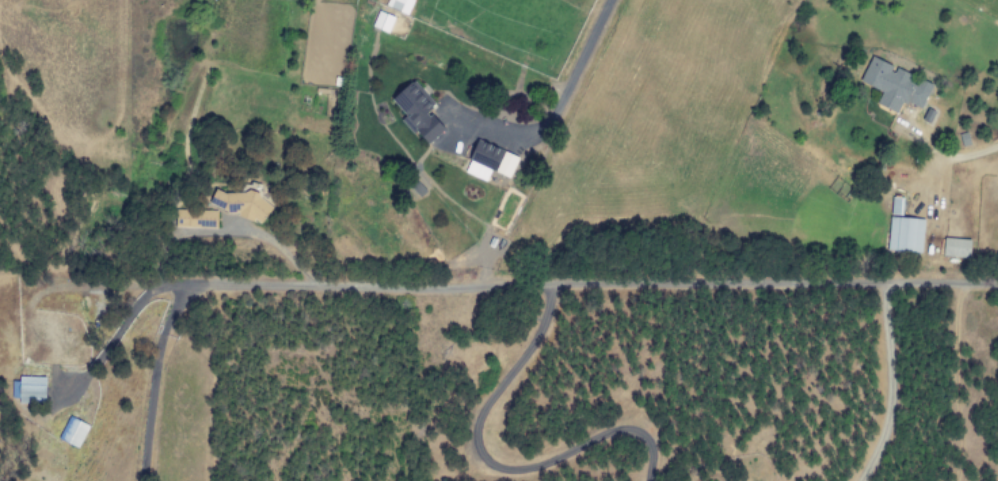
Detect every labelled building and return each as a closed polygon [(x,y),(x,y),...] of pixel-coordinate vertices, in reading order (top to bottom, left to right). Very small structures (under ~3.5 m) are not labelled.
[(414,0),(389,0),(386,6),(407,15),(414,0)] [(396,18),(379,11),(373,27),(390,34),(396,18)] [(859,83),(881,92),(875,104),(896,113),(901,101),(920,110),(931,85),(919,80),(892,68),(893,67),(870,57),(859,83)] [(447,128),(430,110),(437,104),(414,80),(393,100),(408,117),(405,120),(429,146),(447,128)] [(519,157),(479,140),(465,173),(486,182),(491,170),(510,179),(519,157)] [(212,201),(252,222),(255,219),(260,222),(275,207),(262,196),(263,184),(253,180),(245,186),(220,178),(212,201)] [(900,214),(901,198),(891,198),(890,214),(900,214)] [(176,228),(218,228),(218,211),(176,210),(176,228)] [(922,219),(888,217),(887,251),(921,252),(922,219)] [(942,257),(968,258),(969,240),(943,238),(942,257)] [(11,398),(19,398),(19,403),(46,404),(47,378),(19,377),(19,382),(12,382),(11,398)] [(89,425),(69,416),(58,440),(78,449),(89,425)]
